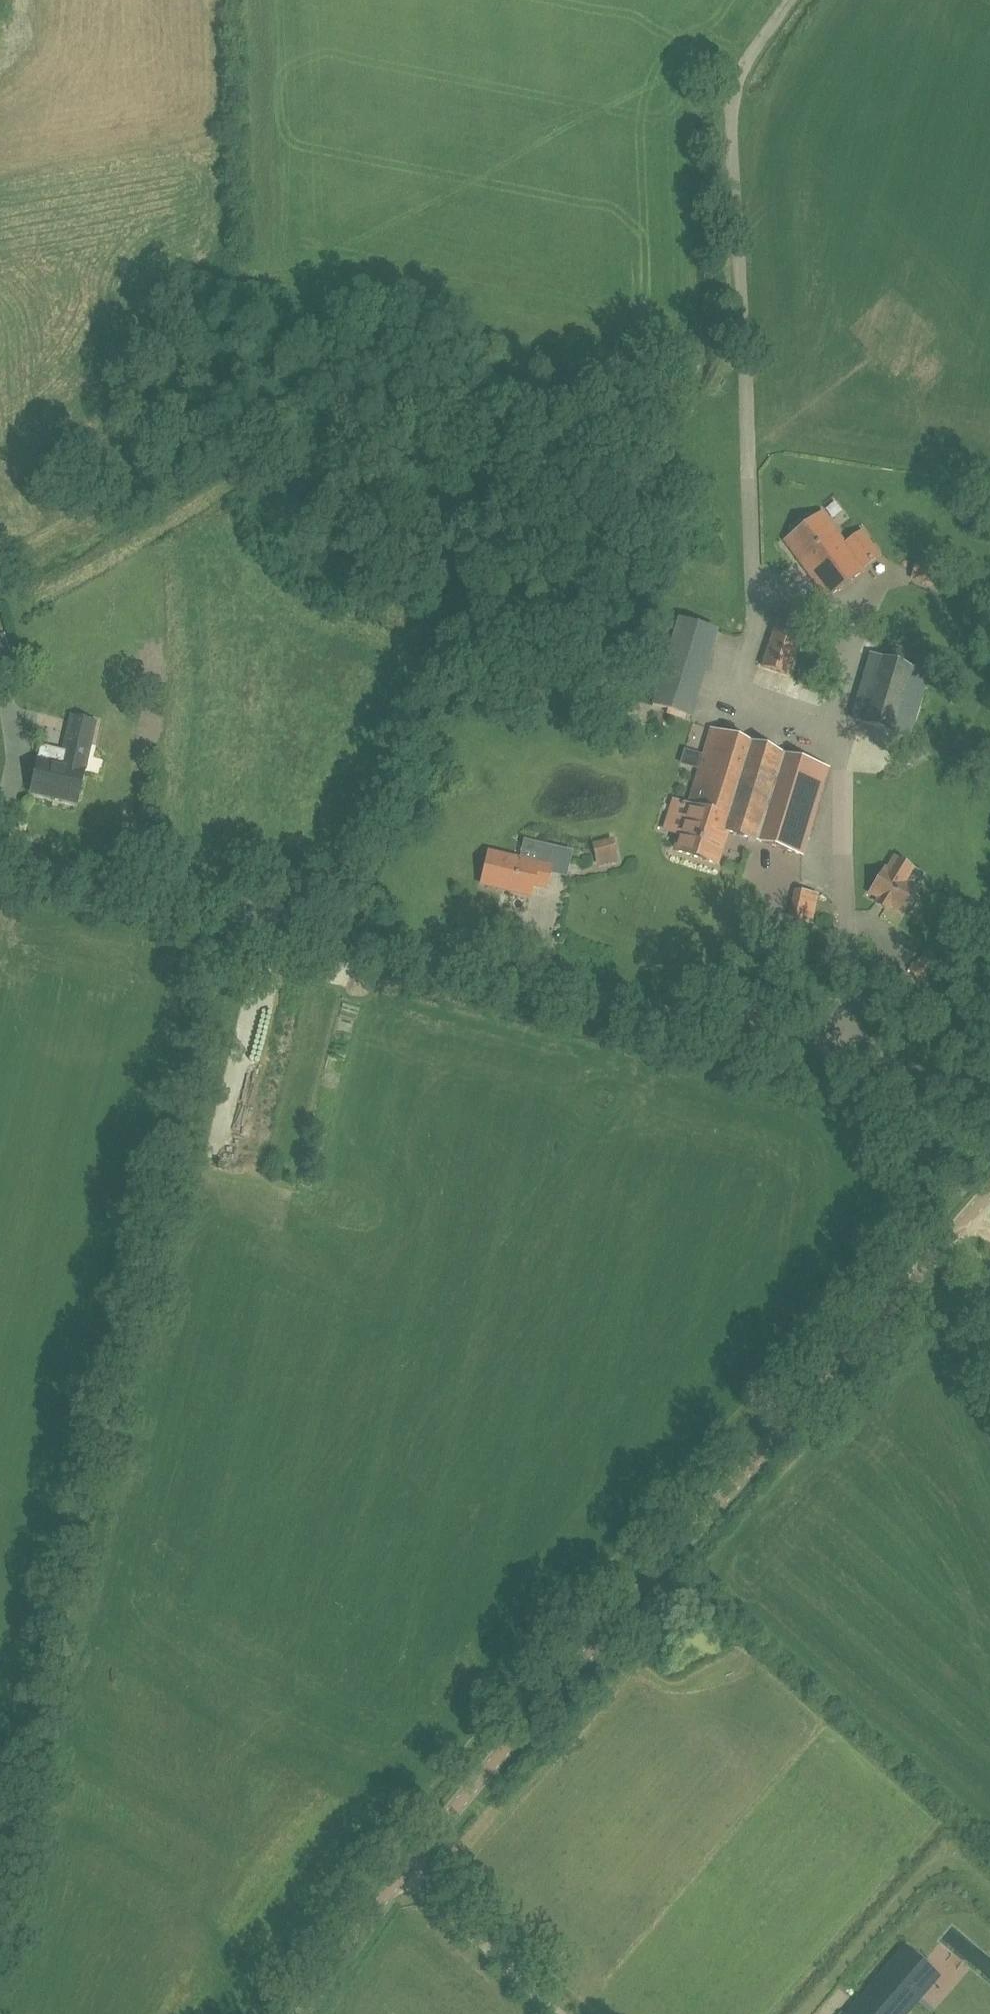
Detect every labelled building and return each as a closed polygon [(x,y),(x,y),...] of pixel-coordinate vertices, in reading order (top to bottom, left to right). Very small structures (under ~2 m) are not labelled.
[(825,598),(864,570),(863,568),(880,556),(866,537),(850,549),(823,512),(784,540),(825,598)] [(909,581),(937,592),(944,573),(916,562),(909,581)] [(787,674),(806,618),(781,609),(762,666),(787,674)] [(691,715),(716,630),(677,619),(652,703),(691,715)] [(930,674),(871,653),(851,720),(911,740),(930,674)] [(38,759),(30,791),(75,802),(94,723),(72,717),(60,764),(38,759)] [(684,814),(695,818),(680,861),(713,872),(727,829),(804,854),(832,769),(712,729),(684,814)] [(613,838),(591,843),(597,865),(618,860),(613,838)] [(546,888),(551,863),(521,857),(520,859),(489,852),(482,884),(530,895),(532,885),(546,888)] [(918,893),(891,870),(872,891),(900,915),(918,893)] [(809,924),(813,892),(791,890),(788,922),(809,924)] [(930,954),(921,961),(930,971),(938,964),(930,954)] [(917,1996),(933,2010),(969,1966),(938,1941),(922,1960),(937,1972),(917,1996)] [(989,1985),(989,1953),(986,1950),(971,1968),(989,1985)] [(927,1984),(917,1976),(925,1967),(906,1951),(858,2006),(851,2013),(901,2013),(927,1984)]
